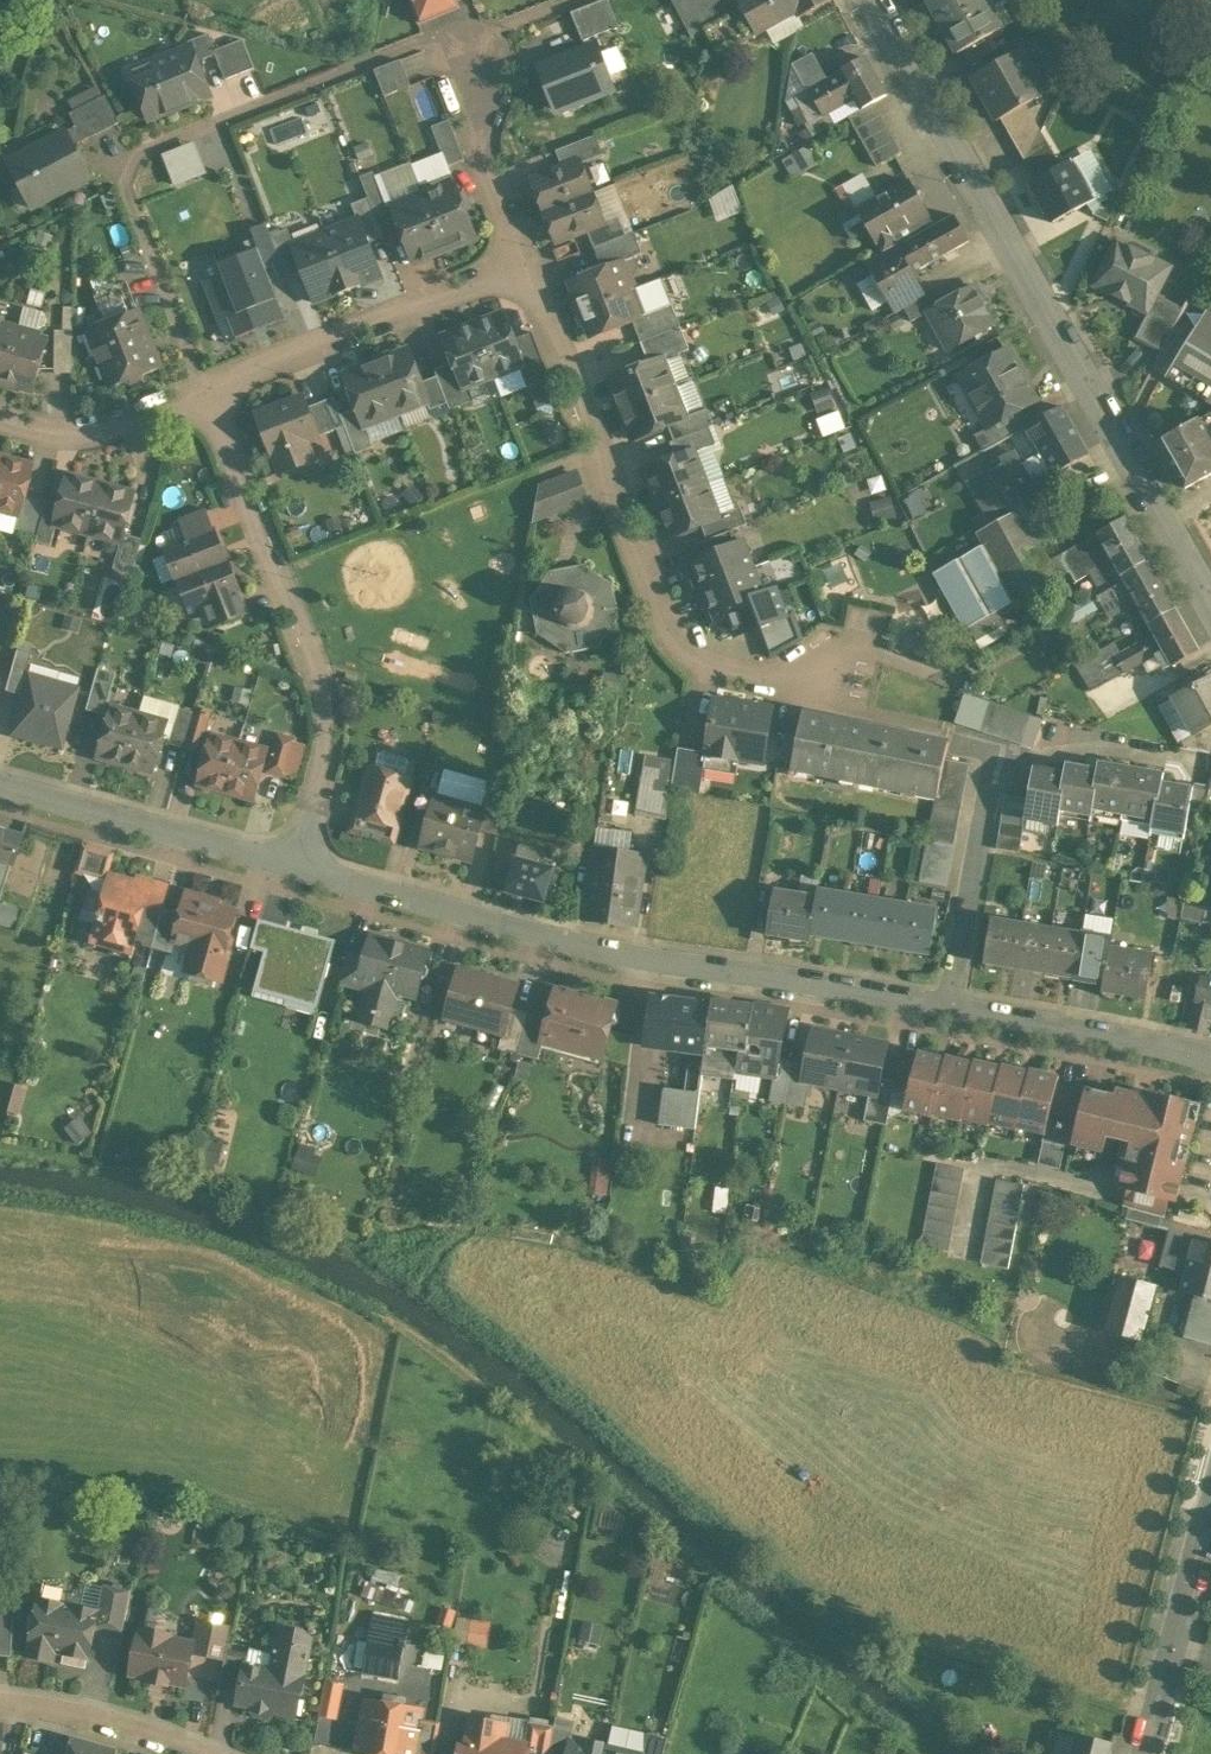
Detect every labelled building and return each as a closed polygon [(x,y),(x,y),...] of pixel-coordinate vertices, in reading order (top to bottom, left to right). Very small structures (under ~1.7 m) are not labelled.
[(421,25),(462,9),(458,0),(411,0),(421,25)] [(572,13),(583,41),(619,27),(609,0),(604,0),(572,13)] [(677,10),(696,0),(672,0),(677,10)] [(677,10),(691,37),(704,30),(704,29),(729,15),(722,0),(696,0),(677,10)] [(757,35),(763,32),(746,0),(738,0),(742,8),(757,35)] [(763,32),(772,27),(780,42),(797,32),(797,30),(804,26),(799,18),(831,0),(746,0),(763,32)] [(944,26),(990,0),(929,0),(944,26)] [(944,26),(959,53),(988,38),(1007,27),(992,0),(990,0),(944,26)] [(729,15),(704,29),(704,30),(718,56),(757,35),(742,8),(729,15)] [(210,34),(189,42),(192,48),(193,47),(199,62),(216,55),(215,51),(217,50),(210,34)] [(988,38),(963,51),(970,64),(995,50),(988,38)] [(217,50),(215,51),(216,55),(226,80),(255,69),(244,40),(217,50)] [(592,46),(545,64),(563,111),(610,93),(592,46)] [(192,48),(152,63),(156,73),(135,81),(150,120),(212,96),(199,62),(193,47),(192,48)] [(1023,50),(974,78),(998,121),(1002,119),(1027,105),(1045,94),(1033,73),(1036,72),(1023,50)] [(795,63),(790,101),(796,98),(810,91),(809,89),(831,77),(817,51),(795,63)] [(831,77),(809,89),(810,91),(824,117),(856,99),(862,110),(874,103),(888,95),(867,57),(831,77)] [(402,60),(375,70),(386,97),(412,86),(402,60)] [(135,81),(156,73),(152,63),(131,71),(135,81)] [(810,91),(796,98),(810,125),(824,117),(810,91)] [(106,96),(71,114),(77,126),(67,132),(74,146),(93,136),(93,137),(120,123),(106,96)] [(862,110),(849,117),(856,129),(881,115),(874,103),(862,110)] [(1027,105),(1002,119),(1027,162),(1041,131),(1042,130),(1027,105)] [(881,115),(856,129),(863,142),(888,128),(881,115)] [(450,120),(432,127),(442,151),(448,167),(465,160),(450,120)] [(888,128),(863,142),(870,154),(894,140),(888,128)] [(1063,166),(1041,131),(1027,162),(1037,180),(1063,166)] [(67,132),(10,161),(34,208),(91,179),(74,146),(67,132)] [(597,135),(557,151),(564,169),(582,162),(583,163),(604,155),(597,135)] [(196,140),(163,151),(174,184),(207,172),(196,140)] [(894,140),(870,154),(876,166),(901,152),(894,140)] [(807,147),(784,160),(794,178),(802,174),(799,168),(814,159),(807,147)] [(411,163),(421,187),(452,175),(448,167),(442,151),(411,163)] [(1093,201),(1103,197),(1108,185),(1091,153),(1071,162),(1093,201)] [(799,168),(802,174),(818,165),(814,159),(799,168)] [(564,169),(533,182),(533,183),(534,183),(544,211),(544,212),(594,193),(594,192),(593,192),(582,164),(583,164),(583,163),(582,162),(564,169)] [(1037,180),(1033,183),(1054,223),(1093,201),(1071,162),(1063,166),(1037,180)] [(390,212),(393,206),(423,194),(421,187),(411,163),(376,176),(390,212)] [(374,172),(361,177),(369,198),(376,217),(390,212),(376,176),(374,172)] [(843,185),(857,210),(880,197),(866,173),(843,185)] [(452,175),(421,187),(423,194),(446,252),(477,240),(465,210),(470,208),(463,191),(459,193),(452,175)] [(880,197),(857,210),(870,231),(878,246),(879,245),(884,253),(898,245),(899,247),(917,237),(934,228),(934,227),(928,217),(930,216),(910,180),(880,197)] [(1103,197),(1094,215),(1109,221),(1123,191),(1108,185),(1103,197)] [(594,193),(544,212),(545,213),(556,240),(555,240),(556,242),(587,230),(606,223),(605,222),(605,221),(604,221),(594,194),(594,193)] [(446,252),(423,194),(393,206),(415,264),(446,252)] [(384,238),(376,217),(369,198),(352,204),(358,220),(360,219),(369,244),(384,238)] [(870,231),(857,210),(842,219),(854,240),(870,231)] [(917,237),(932,263),(970,242),(955,215),(934,227),(934,228),(917,237)] [(606,223),(587,230),(595,248),(627,236),(619,216),(605,222),(606,223)] [(358,220),(326,232),(349,289),(382,277),(369,244),(360,219),(358,220)] [(251,229),(255,239),(267,269),(282,263),(272,236),(267,223),(251,229)] [(272,236),(282,263),(287,275),(303,269),(293,245),(295,244),(289,229),(272,236)] [(293,245),(303,269),(315,302),(349,289),(326,232),(295,244),(293,245)] [(627,236),(595,248),(603,269),(634,257),(642,254),(634,233),(627,236)] [(932,263),(917,237),(899,247),(898,245),(884,253),(866,263),(874,276),(858,285),(873,311),(888,302),(920,284),(914,274),(932,263)] [(234,259),(260,325),(265,323),(266,327),(286,319),(267,269),(255,239),(245,243),(249,253),(234,259)] [(1135,243),(1128,247),(1118,243),(1096,285),(1150,312),(1175,325),(1183,310),(1155,296),(1169,268),(1154,261),(1153,252),(1135,243)] [(603,269),(572,282),(577,293),(581,295),(586,308),(637,288),(633,277),(637,267),(634,257),(603,269)] [(260,325),(234,259),(219,264),(223,275),(203,282),(219,322),(229,318),(236,338),(257,330),(255,327),(260,325)] [(94,296),(121,285),(116,272),(89,282),(94,296)] [(121,285),(94,296),(106,324),(139,311),(128,283),(121,285)] [(920,284),(888,302),(896,314),(905,309),(927,296),(920,284)] [(946,303),(928,313),(929,313),(949,350),(995,325),(978,295),(979,290),(976,286),(946,303)] [(637,288),(586,308),(591,320),(589,324),(593,337),(633,321),(655,313),(655,311),(652,303),(640,298),(637,288)] [(927,296),(905,309),(912,322),(929,313),(928,313),(946,303),(939,290),(927,296)] [(1189,300),(1183,310),(1175,325),(1162,351),(1153,368),(1210,404),(1210,314),(1189,300)] [(672,305),(655,311),(655,313),(633,321),(641,342),(681,327),(672,305)] [(44,312),(26,308),(21,325),(21,326),(7,379),(19,382),(22,386),(35,390),(48,342),(43,340),(39,332),(39,330),(46,326),(48,319),(44,312)] [(106,324),(97,328),(108,355),(99,359),(111,388),(127,382),(131,385),(142,381),(142,376),(162,368),(139,311),(106,324)] [(1175,325),(1150,312),(1136,338),(1162,351),(1175,325)] [(505,313),(474,324),(495,378),(521,368),(526,366),(515,339),(505,313)] [(227,342),(236,338),(229,318),(219,322),(227,342)] [(7,379),(21,326),(21,325),(20,325),(20,327),(4,322),(0,324),(0,377),(7,379)] [(474,324),(443,336),(454,363),(464,390),(469,388),(495,378),(474,324)] [(681,327),(641,342),(650,364),(663,359),(664,360),(690,350),(681,327)] [(108,355),(97,328),(89,331),(99,359),(108,355)] [(73,331),(56,331),(56,373),(72,373),(73,331)] [(533,332),(515,339),(526,366),(521,368),(526,381),(549,372),(533,332)] [(1008,349),(960,376),(988,428),(989,429),(1012,416),(1021,430),(1028,426),(1032,424),(1024,409),(1037,402),(1008,349)] [(409,350),(377,362),(397,414),(428,402),(429,401),(422,383),(409,350)] [(650,364),(610,380),(620,406),(674,386),(664,360),(663,359),(650,364)] [(377,362),(345,375),(358,408),(365,426),(366,426),(397,414),(377,362)] [(454,363),(436,370),(438,376),(449,403),(451,410),(474,401),(469,388),(464,390),(454,363)] [(529,387),(526,381),(521,368),(495,378),(503,398),(529,387)] [(438,376),(422,383),(429,401),(428,402),(431,410),(449,403),(438,376)] [(674,386),(620,406),(628,424),(626,427),(630,438),(637,441),(648,437),(649,434),(668,426),(687,419),(686,418),(674,386)] [(820,410),(837,402),(829,387),(812,396),(820,410)] [(304,397),(257,415),(273,455),(274,454),(282,473),(302,466),(299,459),(312,454),(307,441),(319,437),(308,408),(304,397)] [(335,398),(308,408),(319,437),(346,426),(341,414),(335,398)] [(1032,424),(1028,426),(1036,441),(1006,458),(989,468),(1014,513),(1015,514),(1040,499),(1034,489),(1033,487),(1024,472),(1046,459),(1055,474),(1090,455),(1063,407),(1032,424)] [(358,408),(341,414),(346,426),(357,454),(375,447),(366,426),(365,426),(358,408)] [(687,419),(668,426),(674,441),(675,441),(710,427),(715,426),(708,409),(686,418),(687,419)] [(824,434),(847,427),(842,409),(818,416),(824,434)] [(1161,443),(1186,489),(1210,474),(1210,414),(1161,443)] [(1012,416),(989,429),(988,428),(974,435),(983,451),(997,444),(1021,430),(1012,416)] [(710,427),(675,441),(674,441),(670,442),(677,458),(694,451),(695,453),(717,445),(710,427)] [(983,451),(955,466),(964,482),(989,468),(1006,458),(997,444),(983,451)] [(677,458),(659,465),(656,464),(647,467),(644,475),(647,484),(652,486),(659,503),(707,485),(695,453),(694,451),(677,458)] [(3,457),(0,469),(0,510),(16,515),(17,515),(23,495),(31,465),(3,457)] [(1038,484),(1055,474),(1046,459),(1024,472),(1033,487),(1038,484)] [(575,473),(539,487),(534,522),(586,502),(575,473)] [(104,484),(69,475),(61,505),(56,525),(57,526),(90,535),(91,535),(104,484)] [(136,493),(104,484),(91,535),(121,543),(123,544),(125,534),(127,526),(132,525),(134,518),(131,515),(136,493)] [(707,485),(659,503),(665,521),(663,526),(666,534),(674,538),(683,535),(684,532),(702,525),(720,518),(719,516),(707,485)] [(45,501),(23,495),(17,515),(16,515),(12,529),(36,535),(45,501)] [(875,518),(895,515),(893,499),(873,502),(875,518)] [(1014,513),(977,534),(984,546),(934,574),(965,631),(970,628),(977,642),(1004,627),(997,613),(1059,579),(1050,562),(1034,533),(1054,521),(1041,499),(1040,499),(1015,514),(1014,513)] [(36,535),(34,542),(52,546),(57,526),(56,525),(61,505),(45,501),(36,535)] [(720,518),(702,525),(708,540),(733,531),(748,525),(741,508),(719,516),(720,518)] [(208,511),(181,522),(189,541),(215,531),(208,511)] [(1126,518),(1098,534),(1067,552),(1064,561),(1071,572),(1086,598),(1096,593),(1150,562),(1126,518)] [(159,531),(166,551),(189,541),(181,522),(159,531)] [(189,541),(166,551),(178,581),(230,561),(229,561),(228,561),(216,531),(215,531),(189,541)] [(733,531),(708,540),(692,546),(697,559),(738,544),(733,531)] [(143,539),(125,534),(123,544),(121,543),(114,571),(133,576),(143,539)] [(697,559),(692,561),(697,572),(687,576),(689,581),(693,592),(703,588),(754,568),(744,542),(697,559)] [(178,581),(166,551),(153,555),(165,587),(178,582),(178,581)] [(1064,561),(1067,552),(1050,562),(1059,579),(1071,572),(1064,561)] [(230,561),(178,581),(178,582),(179,582),(191,612),(206,607),(242,593),(242,592),(230,561)] [(1150,562),(1096,593),(1104,607),(1131,592),(1137,603),(1148,624),(1176,608),(1150,562)] [(585,564),(551,571),(531,600),(538,634),(566,653),(600,647),(620,618),(614,584),(585,564)] [(754,568),(703,588),(707,598),(702,599),(709,616),(725,624),(723,629),(730,632),(734,631),(736,636),(759,627),(788,616),(787,615),(777,590),(764,595),(754,568)] [(242,593),(206,607),(214,627),(250,613),(242,592),(242,593)] [(1131,592),(1104,607),(1110,619),(1137,603),(1131,592)] [(1086,598),(1070,607),(1078,622),(1104,607),(1096,593),(1086,598)] [(1176,608),(1148,624),(1155,635),(1120,654),(1116,657),(1121,667),(1125,673),(1144,663),(1150,674),(1170,662),(1173,667),(1201,652),(1177,608),(1176,608)] [(788,616),(759,627),(771,658),(803,640),(793,613),(787,615),(788,616)] [(1114,642),(1077,663),(1093,691),(1107,683),(1098,666),(1106,661),(1112,672),(1121,667),(1116,657),(1120,654),(1114,642)] [(16,649),(5,691),(19,695),(30,653),(16,649)] [(116,673),(99,669),(88,710),(105,715),(116,673)] [(359,676),(347,673),(346,679),(358,682),(359,676)] [(58,687),(28,678),(12,733),(63,747),(79,689),(58,683),(58,687)] [(1163,704),(1184,741),(1207,728),(1210,735),(1210,678),(1187,691),(1163,704)] [(1181,679),(1157,693),(1163,704),(1187,691),(1181,679)] [(991,704),(965,695),(956,723),(957,723),(958,722),(983,730),(991,704)] [(163,742),(170,744),(180,708),(145,699),(141,715),(168,722),(163,742)] [(773,709),(716,700),(707,753),(707,754),(764,763),(773,709)] [(1043,720),(991,704),(983,730),(1033,747),(1033,748),(1034,748),(1043,720)] [(141,715),(113,707),(99,757),(127,765),(141,715)] [(195,713),(186,749),(201,753),(213,712),(197,707),(195,713)] [(195,713),(180,708),(170,744),(186,749),(195,713)] [(870,727),(804,713),(799,736),(793,763),(792,768),(859,782),(870,727)] [(141,715),(127,765),(154,773),(163,742),(168,722),(141,715)] [(949,743),(870,727),(859,782),(937,798),(938,798),(946,760),(949,743)] [(1184,741),(1188,748),(1188,749),(1210,754),(1210,735),(1207,728),(1184,741)] [(799,736),(785,733),(780,760),(793,763),(799,736)] [(241,743),(214,735),(200,785),(227,793),(228,793),(241,743)] [(296,740),(280,736),(270,772),(286,777),(288,771),(296,742),(296,740)] [(296,742),(288,771),(302,775),(310,746),(296,742)] [(269,750),(241,743),(228,793),(255,800),(269,750)] [(707,753),(679,748),(675,775),(672,791),(701,795),(707,754),(707,753)] [(385,751),(379,755),(376,768),(371,767),(357,816),(360,816),(399,827),(412,779),(408,777),(412,763),(408,757),(385,751)] [(677,762),(647,757),(645,766),(661,768),(661,773),(675,775),(677,762)] [(969,764),(946,760),(938,798),(937,798),(935,804),(961,809),(969,764)] [(1132,768),(1100,762),(1098,769),(1100,770),(1092,813),(1093,813),(1123,819),(1132,768)] [(1098,769),(1067,764),(1065,773),(1067,773),(1059,814),(1061,815),(1092,820),(1093,813),(1092,813),(1100,770),(1098,769)] [(645,766),(641,785),(658,788),(661,773),(661,768),(645,766)] [(487,796),(503,800),(506,784),(446,768),(440,790),(438,797),(483,810),(487,796)] [(1065,773),(1034,768),(1029,800),(1027,813),(1026,818),(1059,824),(1061,815),(1059,814),(1067,773),(1065,773)] [(1165,774),(1132,768),(1123,819),(1153,824),(1154,824),(1162,782),(1163,782),(1165,774)] [(1163,782),(1162,782),(1154,824),(1153,824),(1151,832),(1181,838),(1185,838),(1191,809),(1194,788),(1163,782)] [(1208,786),(1195,783),(1194,788),(1191,809),(1204,812),(1208,786)] [(440,790),(425,785),(418,813),(431,817),(437,797),(438,797),(440,790)] [(658,788),(641,785),(636,815),(638,815),(638,814),(666,819),(666,820),(667,820),(672,790),(658,788)] [(503,800),(487,796),(483,810),(487,811),(481,832),(497,835),(503,800)] [(1029,800),(1006,796),(1004,809),(1027,813),(1029,800)] [(438,797),(437,797),(431,817),(422,847),(473,861),(481,832),(487,811),(483,810),(438,797)] [(934,811),(960,816),(961,809),(935,804),(934,811)] [(1027,813),(1004,809),(1002,822),(1024,826),(1026,818),(1027,813)] [(960,816),(934,811),(929,840),(954,845),(960,816)] [(399,827),(360,816),(356,829),(354,829),(353,830),(395,842),(399,827)] [(1024,826),(1002,822),(999,836),(1023,840),(1025,826),(1024,826)] [(627,831),(605,828),(605,831),(613,832),(610,850),(630,853),(633,833),(627,832),(627,831)] [(0,830),(0,895),(10,863),(12,863),(20,836),(0,830)] [(596,848),(610,850),(613,832),(605,831),(600,831),(596,848)] [(1181,838),(1151,832),(1149,848),(1178,853),(1181,838)] [(1023,840),(999,836),(997,849),(1021,853),(1023,840)] [(954,845),(929,840),(921,882),(946,887),(954,845)] [(109,884),(111,877),(117,855),(85,846),(77,875),(109,884)] [(543,852),(521,846),(517,859),(516,858),(507,893),(552,905),(558,887),(551,885),(555,869),(539,865),(543,852)] [(610,850),(596,848),(586,921),(636,928),(646,855),(630,853),(610,850)] [(136,884),(111,877),(109,884),(106,895),(101,898),(98,906),(102,912),(93,944),(95,944),(96,940),(131,950),(131,952),(133,953),(136,940),(147,903),(150,890),(148,885),(140,882),(136,884)] [(137,882),(140,882),(148,885),(150,890),(147,903),(164,908),(165,909),(171,887),(138,878),(137,882)] [(768,935),(775,890),(777,884),(760,881),(752,933),(768,935)] [(817,898),(777,892),(777,891),(775,890),(768,935),(769,935),(770,934),(810,941),(809,942),(811,942),(812,934),(817,898)] [(842,940),(849,895),(848,895),(848,896),(820,892),(820,891),(819,890),(817,898),(812,934),(841,938),(841,939),(842,940)] [(98,906),(101,898),(102,893),(92,891),(87,908),(97,911),(98,906)] [(871,944),(879,900),(878,900),(878,901),(850,896),(849,895),(842,940),(843,939),(871,943),(871,944)] [(1184,904),(1185,900),(1170,898),(1170,917),(1181,919),(1184,904)] [(215,903),(208,901),(203,904),(187,900),(183,913),(176,940),(177,941),(199,946),(191,973),(219,980),(227,950),(233,946),(235,940),(232,935),(237,914),(218,908),(215,903)] [(901,949),(908,905),(907,906),(879,901),(879,900),(871,944),(872,945),(872,944),(901,948),(900,949),(901,949)] [(147,903),(136,940),(144,942),(144,943),(145,946),(153,949),(154,949),(164,908),(147,903)] [(1184,904),(1181,919),(1210,925),(1210,909),(1184,904)] [(908,905),(901,949),(902,949),(930,953),(930,954),(931,954),(939,910),(937,910),(937,911),(909,906),(909,905),(908,905)] [(164,908),(154,949),(173,954),(177,941),(176,940),(183,913),(165,909),(164,908)] [(1022,925),(995,921),(995,920),(993,919),(986,963),(987,964),(988,963),(1016,967),(1016,968),(1024,924),(1023,924),(1022,925)] [(298,930),(260,920),(252,949),(266,953),(267,950),(290,956),(298,930)] [(1052,930),(1024,925),(1024,924),(1016,968),(1017,969),(1017,968),(1045,972),(1045,973),(1046,973),(1053,929),(1052,929),(1052,930)] [(1082,935),(1054,931),(1054,929),(1053,929),(1046,973),(1047,974),(1047,973),(1075,977),(1075,978),(1082,934),(1082,935)] [(290,956),(267,950),(266,953),(255,991),(289,1000),(287,1007),(315,1014),(316,1008),(319,1009),(337,941),(298,930),(290,956)] [(1111,940),(1083,935),(1083,934),(1082,934),(1075,978),(1076,978),(1105,982),(1111,948),(1113,939),(1111,939),(1111,940)] [(429,952),(373,937),(369,952),(361,981),(362,981),(372,984),(365,1011),(375,1014),(374,1016),(381,1018),(381,1016),(391,1019),(399,991),(417,996),(429,952)] [(369,952),(352,947),(345,970),(346,970),(343,982),(360,987),(362,981),(361,981),(369,952)] [(1152,955),(1111,948),(1105,982),(1104,992),(1105,992),(1105,991),(1145,998),(1145,999),(1146,999),(1154,955),(1152,954),(1152,955)] [(519,985),(460,968),(446,1019),(504,1035),(505,1035),(512,1009),(519,985)] [(1201,978),(1195,1003),(1210,1006),(1210,980),(1201,978)] [(1069,1002),(1091,1004),(1092,982),(1070,981),(1069,1002)] [(602,1008),(579,1002),(577,997),(569,995),(565,998),(556,995),(549,1019),(543,1041),(545,1042),(603,1057),(610,1030),(612,1025),(619,1023),(622,1013),(617,1005),(608,1002),(602,1008)] [(713,1005),(654,998),(648,1040),(673,1043),(673,1049),(702,1053),(706,1054),(707,1047),(713,1005)] [(755,1006),(715,1001),(714,1001),(713,1005),(707,1047),(740,1051),(750,1053),(755,1006)] [(1195,1003),(1189,1029),(1209,1033),(1210,1024),(1210,1021),(1210,1018),(1210,1006),(1195,1003)] [(789,1011),(755,1006),(750,1053),(740,1051),(736,1078),(738,1078),(739,1070),(776,1079),(776,1078),(780,1059),(789,1011)] [(531,1014),(512,1009),(505,1035),(504,1035),(500,1050),(520,1055),(531,1014)] [(531,1014),(520,1055),(540,1060),(545,1042),(543,1041),(549,1019),(531,1014)] [(634,1036),(610,1030),(603,1057),(630,1065),(634,1036)] [(807,1065),(804,1081),(811,1082),(841,1088),(851,1037),(814,1030),(807,1065)] [(888,1044),(851,1037),(841,1088),(870,1094),(878,1095),(881,1078),(888,1044)] [(740,1051),(707,1047),(706,1054),(704,1073),(736,1078),(740,1051)] [(947,1058),(919,1052),(917,1061),(909,1093),(905,1110),(907,1111),(907,1110),(932,1116),(931,1117),(934,1118),(934,1115),(947,1059),(947,1058)] [(701,1058),(689,1067),(687,1084),(702,1086),(704,1073),(706,1054),(702,1053),(701,1058)] [(975,1063),(947,1056),(947,1058),(947,1059),(934,1115),(935,1116),(936,1115),(960,1121),(959,1122),(962,1122),(962,1120),(975,1063)] [(917,1061),(901,1057),(896,1081),(894,1089),(895,1090),(909,1093),(917,1061)] [(793,1062),(780,1059),(776,1078),(789,1080),(793,1062)] [(1002,1067),(975,1060),(975,1063),(962,1120),(963,1120),(963,1119),(987,1125),(987,1126),(990,1127),(990,1124),(1003,1067),(1002,1067)] [(807,1065),(793,1062),(789,1080),(785,1104),(806,1108),(811,1082),(804,1081),(807,1065)] [(1030,1071),(1003,1065),(1002,1067),(1003,1067),(990,1124),(991,1124),(991,1123),(1015,1130),(1018,1131),(1018,1129),(1017,1129),(1031,1072),(1030,1071)] [(1060,1077),(1031,1069),(1030,1071),(1031,1072),(1017,1129),(1018,1129),(1019,1129),(1019,1128),(1043,1134),(1043,1135),(1045,1135),(1046,1136),(1051,1114),(1058,1085),(1060,1077)] [(878,1095),(870,1094),(865,1121),(887,1125),(895,1090),(894,1089),(896,1081),(881,1078),(878,1095)] [(686,1091),(666,1088),(661,1125),(696,1129),(702,1086),(687,1084),(686,1091)] [(1072,1089),(1058,1085),(1051,1114),(1065,1118),(1072,1089)] [(1115,1095),(1086,1088),(1078,1121),(1072,1146),(1073,1146),(1079,1147),(1097,1152),(1104,1153),(1105,1147),(1115,1149),(1117,1140),(1123,1141),(1113,1185),(1121,1187),(1120,1189),(1128,1191),(1128,1189),(1170,1199),(1169,1201),(1177,1203),(1201,1104),(1167,1096),(1167,1098),(1143,1092),(1142,1096),(1131,1094),(1132,1092),(1117,1088),(1115,1095)] [(1085,1092),(1072,1089),(1065,1118),(1078,1121),(1085,1092)] [(1065,1118),(1051,1114),(1046,1136),(1045,1135),(1043,1142),(1072,1149),(1073,1146),(1072,1146),(1078,1121),(1065,1118)] [(1096,1160),(1097,1152),(1079,1147),(1077,1155),(1096,1160)] [(965,1168),(937,1163),(921,1246),(950,1252),(965,1168)] [(1025,1185),(997,1179),(981,1263),(1009,1268),(1025,1185)] [(1170,1199),(1128,1189),(1128,1191),(1124,1207),(1130,1209),(1163,1217),(1165,1218),(1169,1201),(1170,1199)] [(1163,1217),(1130,1209),(1128,1219),(1144,1223),(1143,1224),(1160,1228),(1163,1217)] [(1181,1218),(1193,1221),(1194,1216),(1183,1213),(1181,1218)] [(1196,1236),(1172,1229),(1162,1267),(1186,1273),(1196,1236)] [(1196,1236),(1186,1273),(1182,1291),(1197,1295),(1210,1299),(1210,1240),(1196,1236)] [(1159,1285),(1119,1274),(1104,1331),(1144,1342),(1159,1285)] [(1197,1295),(1186,1337),(1210,1344),(1210,1299),(1197,1295)] [(368,1595),(384,1601),(388,1590),(372,1584),(368,1595)] [(132,1590),(105,1585),(99,1610),(100,1611),(97,1627),(124,1632),(132,1590)] [(403,1596),(388,1590),(384,1601),(399,1606),(403,1596)] [(403,1596),(399,1606),(414,1612),(418,1601),(403,1596)] [(99,1610),(40,1598),(37,1613),(31,1617),(29,1627),(33,1633),(28,1656),(55,1662),(56,1652),(66,1654),(88,1659),(90,1659),(97,1627),(100,1611),(99,1610)] [(455,1612),(444,1609),(440,1622),(451,1625),(455,1612)] [(0,1615),(0,1655),(12,1657),(15,1616),(0,1615)] [(409,1623),(374,1616),(364,1669),(399,1676),(409,1623)] [(494,1620),(466,1616),(462,1641),(490,1645),(494,1620)] [(232,1627),(199,1620),(194,1644),(192,1653),(225,1660),(227,1651),(232,1627)] [(172,1634),(145,1629),(144,1634),(140,1633),(131,1673),(151,1677),(150,1681),(168,1685),(169,1681),(186,1684),(192,1653),(194,1644),(171,1639),(172,1634)] [(248,1664),(246,1664),(240,1697),(238,1704),(256,1707),(255,1711),(270,1714),(270,1710),(289,1714),(293,1697),(300,1699),(310,1648),(307,1643),(302,1639),(290,1637),(284,1639),(279,1642),(279,1643),(276,1642),(273,1653),(277,1654),(274,1670),(248,1664)] [(250,1655),(227,1651),(225,1660),(219,1693),(240,1697),(246,1664),(248,1664),(250,1655)] [(66,1654),(64,1663),(86,1668),(88,1659),(66,1654)] [(341,1718),(345,1682),(325,1680),(321,1716),(341,1718)] [(293,1697),(289,1714),(297,1716),(300,1699),(293,1697)] [(363,1702),(355,1753),(419,1753),(423,1727),(426,1711),(363,1702)] [(557,1717),(555,1726),(551,1753),(552,1753),(568,1753),(572,1737),(576,1721),(557,1717)] [(471,1718),(467,1744),(466,1744),(460,1748),(459,1753),(525,1753),(527,1744),(526,1743),(499,1739),(502,1723),(471,1718)] [(530,1721),(526,1743),(527,1744),(525,1753),(551,1753),(555,1726),(530,1721)] [(423,1727),(419,1753),(436,1753),(439,1729),(423,1727)] [(669,1737),(649,1732),(645,1753),(646,1753),(664,1753),(669,1737)] [(1115,1744),(1078,1735),(1073,1753),(1112,1753),(1115,1744)] [(65,1753),(90,1753),(93,1743),(70,1737),(68,1745),(65,1753)] [(572,1737),(568,1753),(607,1753),(609,1745),(572,1737)] [(60,1743),(57,1753),(65,1753),(68,1745),(60,1743)] [(114,1753),(115,1749),(93,1743),(90,1753),(113,1753),(114,1753)] [(609,1745),(607,1753),(646,1753),(645,1753),(609,1745)]
